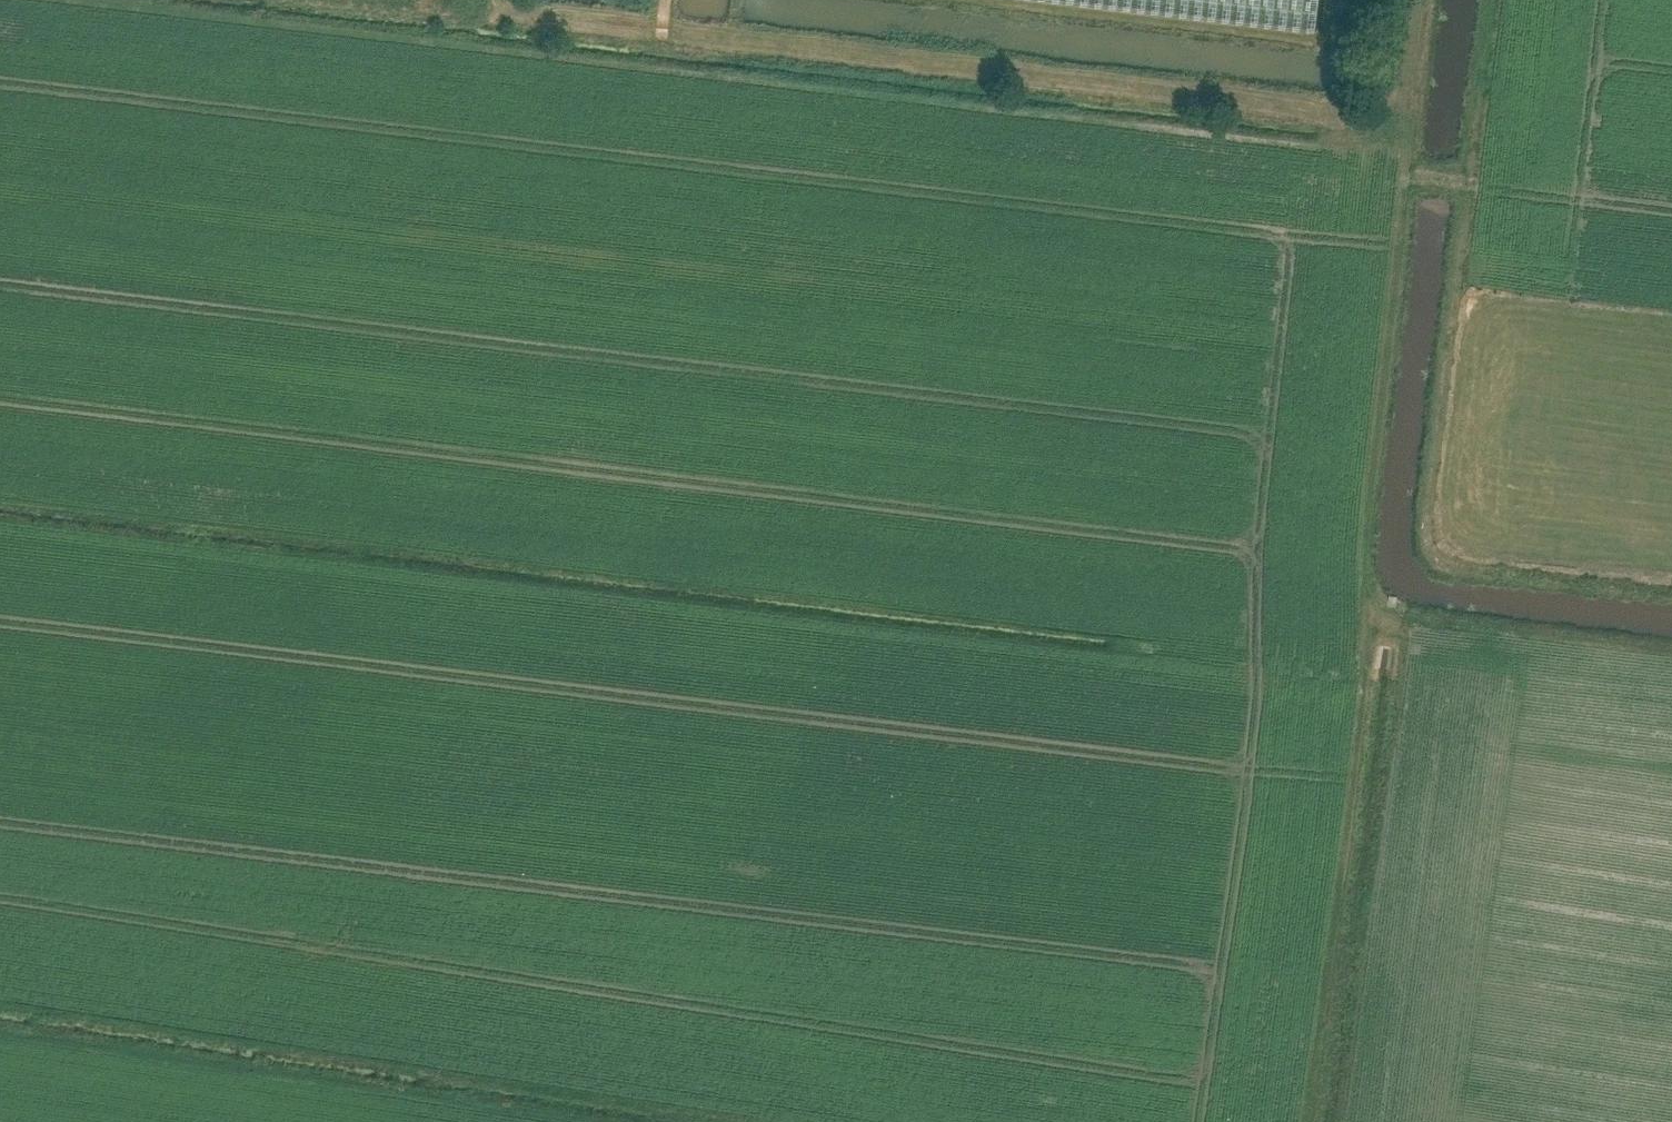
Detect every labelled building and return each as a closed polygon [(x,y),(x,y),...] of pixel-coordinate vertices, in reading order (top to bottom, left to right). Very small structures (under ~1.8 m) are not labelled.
[(1313,30),(1317,0),(1059,0),(1313,30)]
